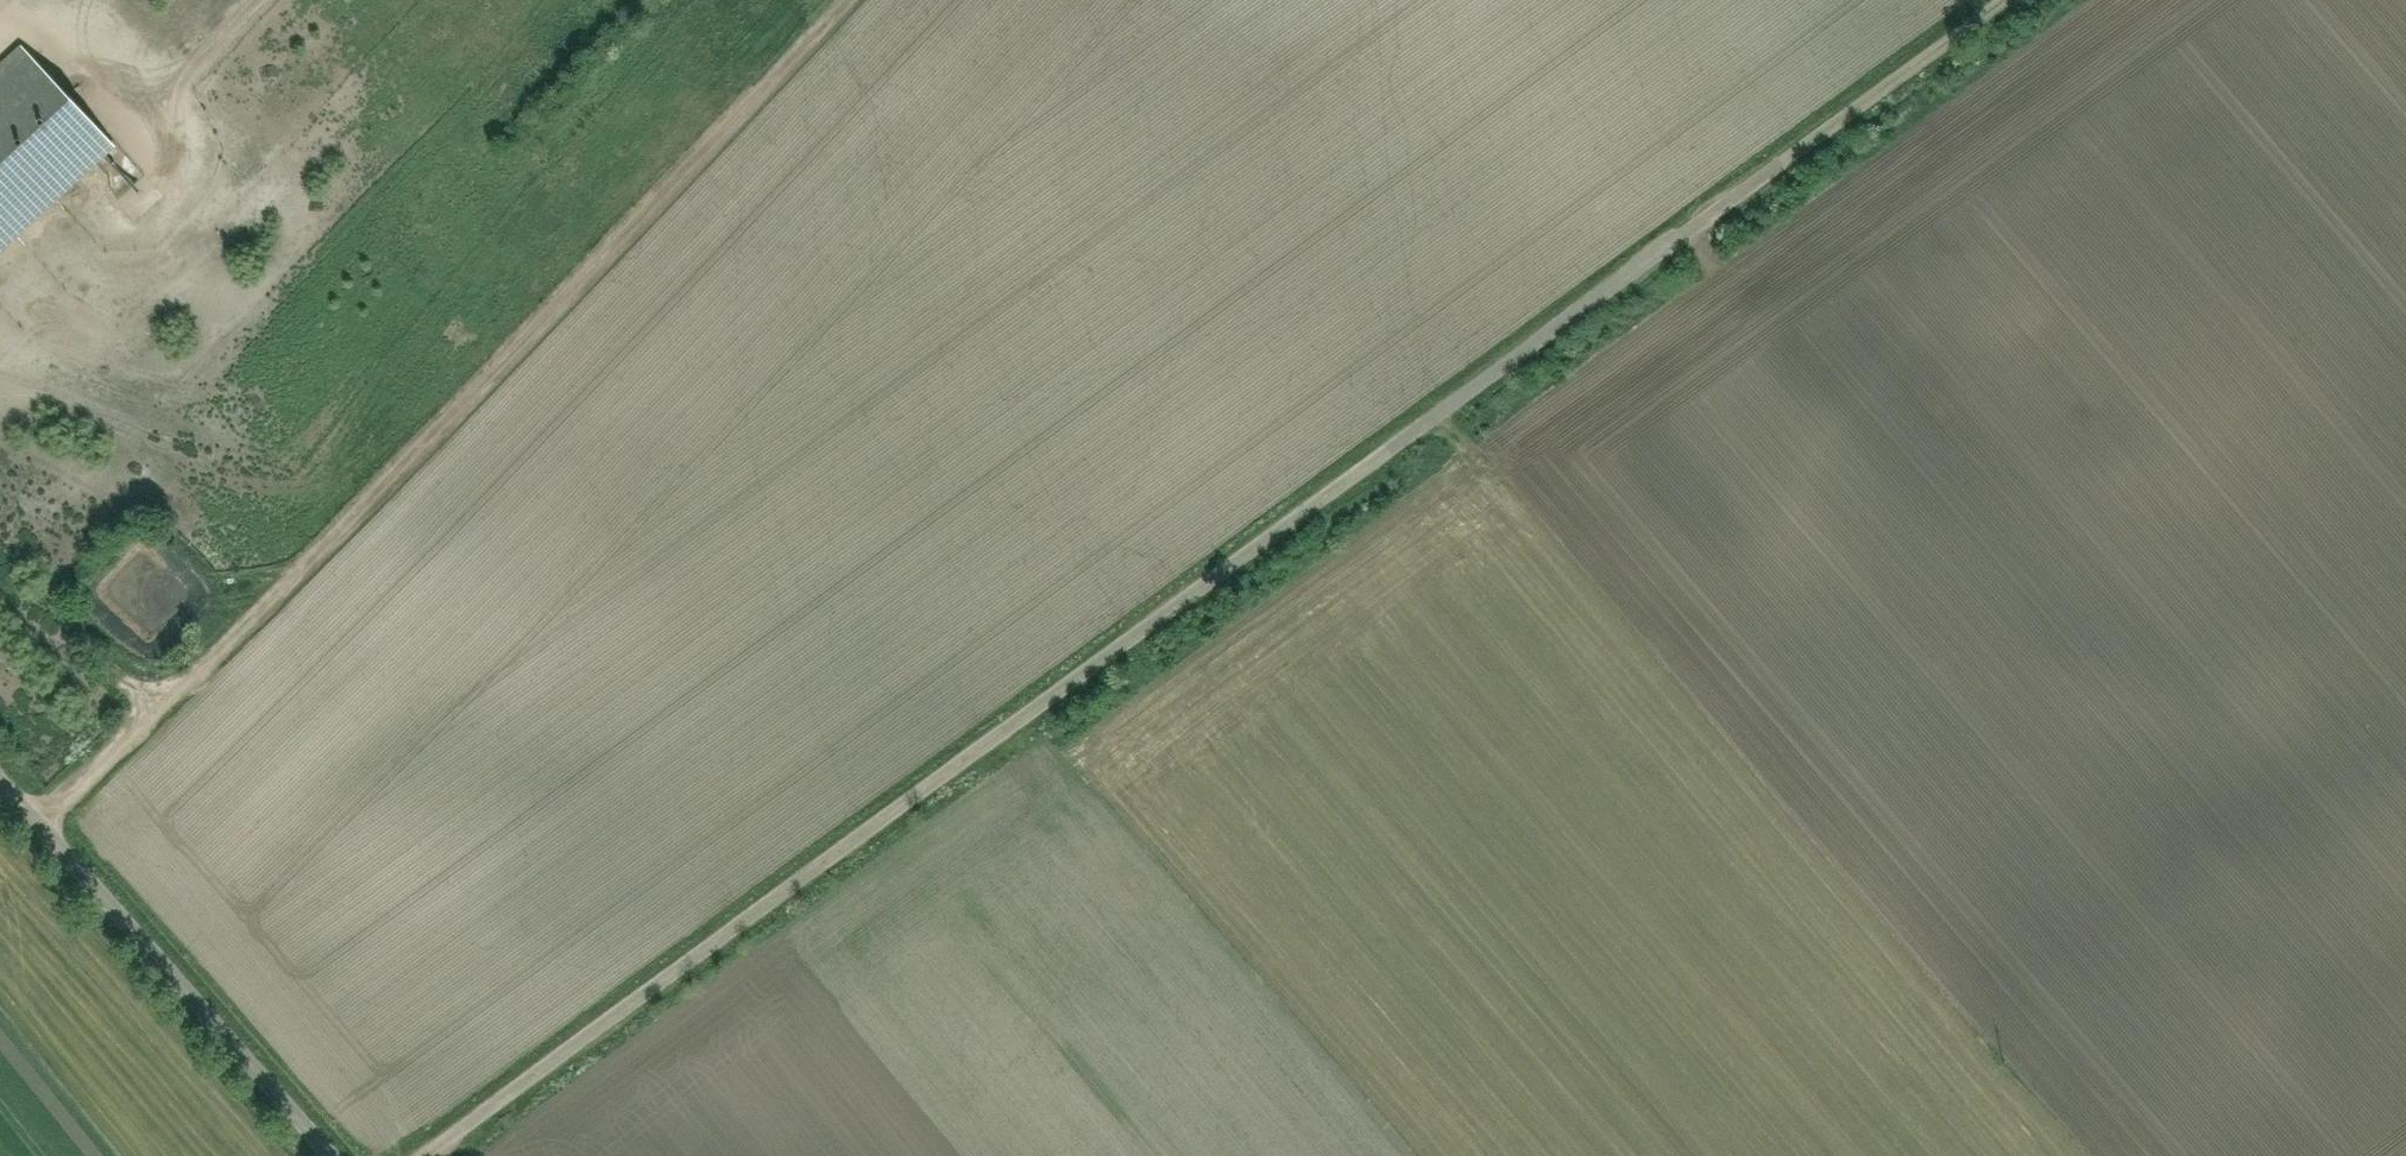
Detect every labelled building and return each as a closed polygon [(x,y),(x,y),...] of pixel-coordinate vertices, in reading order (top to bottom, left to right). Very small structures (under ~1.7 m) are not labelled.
[(21,35),(0,55),(0,241),(115,133),(21,35)]
